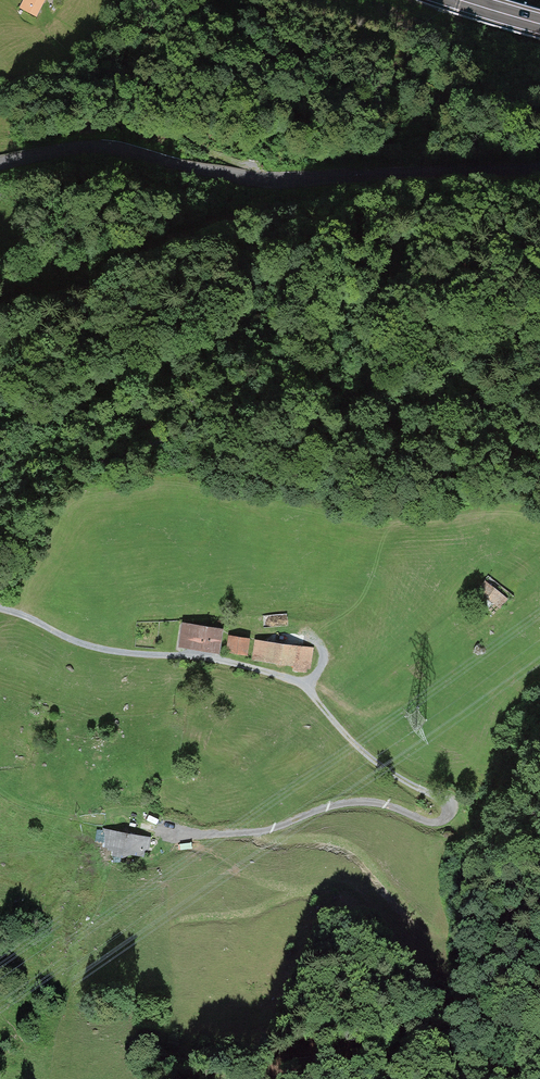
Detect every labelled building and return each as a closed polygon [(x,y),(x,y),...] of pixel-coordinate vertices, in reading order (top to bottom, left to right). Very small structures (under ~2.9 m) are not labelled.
[(22,6),(36,13),(43,0),(25,0),(22,6)] [(528,557),(536,564),(539,560),(539,551),(537,549),(528,557)] [(483,592),(501,606),(505,601),(498,595),(499,594),(488,586),(483,592)] [(185,626),(182,644),(217,650),(220,632),(185,626)] [(231,638),(229,650),(245,652),(247,640),(231,638)] [(299,670),(300,668),(303,648),(259,643),(258,651),(254,651),(253,658),(295,663),(294,668),(297,671),(299,670)] [(141,853),(141,847),(147,848),(149,839),(107,831),(105,844),(113,846),(111,854),(123,857),(124,850),(141,853)]
